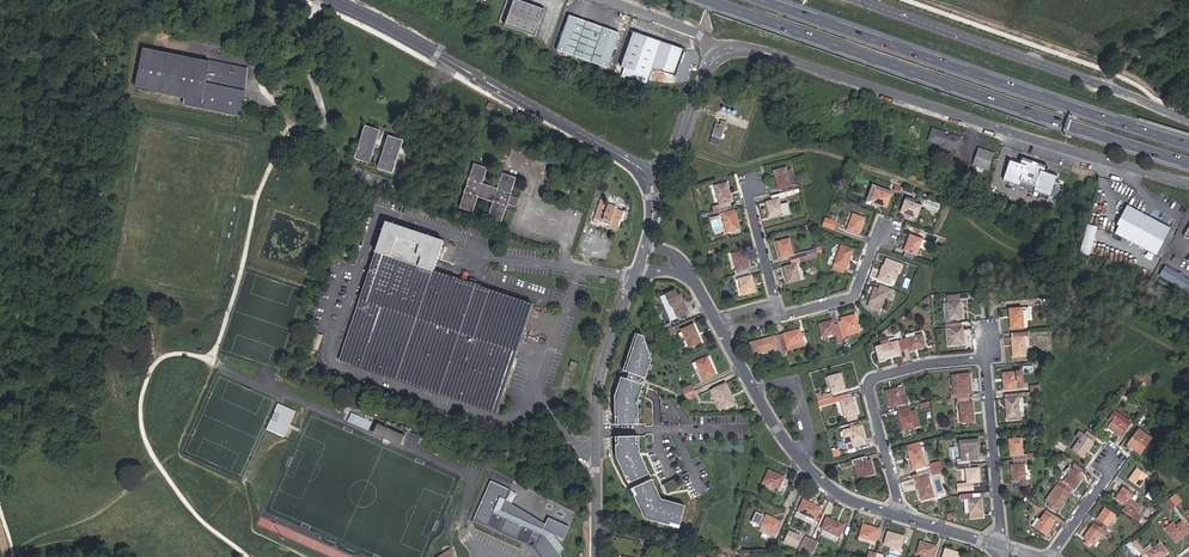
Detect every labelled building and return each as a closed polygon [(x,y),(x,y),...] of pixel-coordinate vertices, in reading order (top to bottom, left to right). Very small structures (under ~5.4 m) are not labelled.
[(535,36),(545,10),(517,0),(515,0),(505,26),(535,36)] [(557,50),(607,68),(620,33),(569,15),(557,50)] [(652,68),(675,76),(685,49),(634,32),(622,67),(649,76),(652,68)] [(140,48),(133,88),(183,97),(181,105),(239,115),(241,101),(243,102),(249,67),(140,48)] [(720,125),(716,124),(710,142),(719,146),(727,123),(722,121),(720,125)] [(354,155),(369,160),(381,128),(365,122),(354,155)] [(955,146),(961,148),(964,139),(956,136),(955,138),(951,137),(949,138),(946,137),(947,133),(934,129),(930,142),(941,145),(942,146),(942,147),(943,150),(948,152),(951,151),(952,147),(955,146)] [(377,167),(393,172),(404,139),(389,134),(377,167)] [(953,149),(960,152),(961,148),(955,146),(952,147),(951,151),(948,152),(943,150),(942,147),(942,146),(941,145),(940,150),(951,154),(953,149)] [(975,164),(990,169),(995,154),(986,151),(985,152),(979,150),(975,164)] [(1037,167),(1032,165),(1033,162),(1022,159),(1021,161),(1011,158),(1003,181),(1050,197),(1057,174),(1047,170),(1048,168),(1038,164),(1037,167)] [(511,194),(516,179),(503,174),(497,189),(483,184),(488,169),(475,164),(469,179),(469,178),(467,182),(468,182),(466,189),(465,189),(464,192),(465,192),(459,207),(473,212),(478,197),(493,202),(487,217),(501,222),(506,207),(507,207),(512,194),(511,194)] [(790,167),(774,171),(775,176),(787,173),(791,186),(795,185),(790,167)] [(783,193),(796,189),(795,185),(791,186),(787,173),(775,176),(779,194),(783,193)] [(726,182),(714,185),(720,205),(721,209),(731,206),(730,203),(731,202),(726,182)] [(891,195),(876,189),(871,201),(887,207),(891,195)] [(783,193),(779,194),(768,197),(770,201),(767,202),(770,215),(782,212),(778,199),(785,197),(783,193)] [(514,210),(519,196),(512,194),(507,207),(514,210)] [(921,206),(913,203),(906,200),(901,212),(916,218),(921,206)] [(619,220),(622,212),(598,204),(592,223),(596,225),(597,221),(608,225),(608,226),(616,229),(619,220)] [(734,210),(732,210),(731,206),(721,209),(721,212),(727,233),(739,229),(734,210)] [(1171,228),(1131,207),(1117,235),(1157,256),(1171,228)] [(865,218),(853,214),(847,230),(859,234),(865,218)] [(834,230),(836,222),(826,218),(823,226),(834,230)] [(497,413),(533,304),(434,271),(444,241),(386,222),(375,253),(340,360),(497,413)] [(1078,252),(1088,255),(1097,227),(1087,224),(1078,252)] [(906,251),(904,256),(914,259),(922,240),(910,235),(904,250),(906,251)] [(781,258),(789,256),(790,260),(803,257),(808,256),(807,251),(793,255),(789,239),(777,242),(781,258)] [(853,250),(841,245),(832,269),(844,274),(853,250)] [(734,271),(735,275),(749,271),(748,266),(749,266),(744,251),(732,254),(737,270),(734,271)] [(804,261),(811,260),(810,255),(808,256),(803,257),(790,260),(792,265),(783,267),(788,283),(800,280),(796,264),(805,262),(804,261)] [(878,279),(890,283),(891,279),(894,272),(894,270),(900,272),(903,265),(886,259),(878,279)] [(1171,261),(1165,272),(1178,278),(1180,273),(1183,269),(1183,268),(1171,261)] [(1132,263),(1126,274),(1143,282),(1148,272),(1132,263)] [(751,275),(750,276),(749,271),(735,275),(733,275),(734,280),(739,279),(743,294),(755,291),(751,275)] [(886,292),(893,294),(895,290),(883,286),(881,290),(875,288),(870,301),(871,301),(869,306),(879,310),(881,305),(886,292)] [(678,296),(676,290),(666,294),(676,318),(688,313),(681,295),(678,296)] [(961,318),(959,295),(946,296),(949,319),(961,318)] [(1028,307),(1009,309),(1011,328),(1023,327),(1022,318),(1029,317),(1028,307)] [(841,318),(842,321),(837,322),(838,324),(839,327),(842,340),(846,338),(846,335),(844,330),(858,326),(854,314),(841,318)] [(835,333),(838,344),(843,342),(842,340),(839,327),(834,328),(833,325),(832,320),(818,324),(821,336),(835,333)] [(963,343),(962,322),(945,324),(945,328),(949,327),(951,344),(963,343)] [(672,327),(670,323),(661,326),(662,331),(672,327)] [(701,342),(693,324),(682,329),(689,347),(701,342)] [(676,333),(673,326),(672,327),(662,331),(665,338),(668,336),(676,333)] [(846,335),(859,332),(858,326),(844,330),(846,335)] [(803,341),(799,330),(779,335),(784,351),(788,350),(787,346),(803,341)] [(1028,337),(1028,332),(1012,333),(1012,338),(1013,357),(1025,356),(1024,337),(1028,337)] [(311,347),(318,350),(323,335),(316,333),(311,347)] [(905,335),(906,339),(902,340),(904,350),(909,348),(909,351),(925,346),(922,335),(914,337),(913,333),(905,335)] [(637,403),(643,385),(641,384),(641,382),(643,382),(643,381),(643,380),(642,379),(643,378),(645,378),(651,359),(649,358),(650,355),(643,336),(635,334),(623,371),(629,373),(626,379),(621,377),(614,397),(615,417),(618,416),(618,425),(635,424),(635,416),(638,416),(637,403)] [(784,351),(779,335),(750,343),(753,355),(778,348),(780,357),(785,356),(784,351)] [(899,351),(904,350),(902,340),(897,341),(895,338),(880,342),(884,357),(900,353),(899,351)] [(788,350),(804,346),(803,341),(787,346),(788,350)] [(707,357),(696,362),(698,368),(703,379),(715,374),(707,357)] [(695,369),(700,381),(703,379),(698,368),(695,369)] [(1015,372),(1002,373),(1004,390),(1016,388),(1015,372)] [(844,389),(840,373),(828,377),(832,393),(844,389)] [(953,395),(950,395),(951,399),(956,399),(969,397),(969,392),(971,392),(969,373),(957,374),(958,393),(956,394),(956,395),(953,395)] [(734,403),(725,383),(714,388),(723,409),(734,403)] [(694,390),(692,385),(682,389),(684,395),(694,390)] [(889,407),(895,405),(896,410),(909,406),(903,386),(885,391),(889,407)] [(719,410),(723,409),(714,388),(710,390),(719,410)] [(686,401),(697,396),(694,390),(684,395),(686,401)] [(833,397),(831,393),(820,396),(816,397),(817,402),(828,399),(833,397)] [(1023,398),(1022,393),(1004,394),(1007,418),(1019,417),(1019,412),(1017,399),(1023,398)] [(846,399),(844,394),(833,397),(828,399),(817,402),(819,406),(829,404),(841,401),(845,416),(857,413),(853,397),(849,398),(846,399)] [(972,402),(970,402),(969,397),(956,399),(951,399),(951,403),(957,402),(957,403),(959,403),(961,422),(974,421),(972,402)] [(295,413),(279,404),(266,429),(282,437),(295,413)] [(902,430),(915,427),(909,406),(896,410),(902,430)] [(1121,437),(1131,423),(1114,411),(1107,421),(1109,423),(1107,427),(1121,437)] [(347,421),(369,430),(372,421),(351,412),(347,421)] [(401,444),(405,435),(377,424),(374,432),(401,444)] [(860,445),(858,440),(862,439),(864,439),(860,425),(843,430),(848,449),(860,445)] [(1152,439),(1138,429),(1128,442),(1142,452),(1152,439)] [(1072,450),(1083,458),(1096,438),(1087,431),(1084,435),(1083,434),(1072,450)] [(636,436),(618,437),(618,445),(616,445),(616,459),(629,483),(650,474),(639,452),(639,444),(636,444),(636,436)] [(1026,459),(1032,458),(1033,458),(1033,453),(1022,454),(1022,446),(1025,446),(1024,438),(1009,439),(1010,456),(1011,460),(1013,460),(1026,459)] [(977,459),(976,445),(979,444),(978,440),(959,441),(960,446),(963,446),(965,460),(961,460),(957,461),(957,465),(969,464),(969,459),(977,459)] [(913,469),(915,469),(916,473),(931,470),(942,466),(941,461),(929,464),(929,465),(925,466),(920,447),(919,442),(907,445),(908,451),(913,469)] [(1127,444),(1140,454),(1142,452),(1128,442),(1127,444)] [(929,464),(924,446),(920,447),(925,466),(929,465),(929,464)] [(840,457),(838,449),(831,451),(833,459),(840,457)] [(863,462),(861,457),(852,460),(854,468),(858,467),(861,477),(874,473),(870,460),(863,462)] [(1026,462),(1032,461),(1032,458),(1026,459),(1013,460),(1014,464),(1011,465),(1012,481),(1019,481),(1019,485),(1026,485),(1026,480),(1025,480),(1023,464),(1027,463),(1026,462)] [(970,469),(969,464),(957,465),(957,469),(960,469),(961,483),(979,481),(977,468),(970,469)] [(1063,482),(1060,480),(1057,483),(1069,492),(1072,488),(1074,490),(1083,476),(1080,473),(1082,470),(1074,464),(1072,467),(1074,467),(1063,482)] [(932,475),(943,472),(942,466),(931,470),(932,474),(932,475)] [(1147,476),(1137,469),(1129,480),(1139,487),(1147,476)] [(789,480),(769,470),(764,481),(778,488),(777,491),(782,494),(789,480)] [(928,475),(932,474),(931,470),(916,473),(916,474),(911,476),(912,480),(916,478),(921,499),(933,496),(929,481),(928,475)] [(685,506),(662,499),(652,479),(633,489),(637,496),(635,497),(646,519),(671,526),(672,523),(679,525),(685,506)] [(548,517),(543,529),(500,510),(505,499),(511,490),(491,481),(472,522),(524,544),(535,549),(541,556),(562,556),(559,553),(565,548),(554,535),(565,539),(570,527),(548,517)] [(1070,492),(1069,492),(1057,483),(1055,487),(1058,489),(1048,503),(1050,504),(1048,506),(1054,511),(1056,508),(1059,511),(1069,497),(1067,496),(1070,492)] [(1055,487),(1045,501),(1048,503),(1058,489),(1055,487)] [(1129,501),(1134,495),(1123,488),(1115,499),(1126,506),(1122,511),(1126,514),(1129,509),(1134,512),(1139,506),(1133,501),(1132,502),(1129,501)] [(1033,490),(1028,497),(1045,509),(1047,508),(1032,498),(1036,492),(1033,490)] [(1152,500),(1155,496),(1148,492),(1146,495),(1152,500)] [(972,498),(972,494),(970,494),(961,495),(960,495),(960,500),(963,499),(968,499),(969,507),(966,508),(966,512),(969,512),(970,518),(982,517),(981,497),(972,498)] [(1178,497),(1175,494),(1169,499),(1172,502),(1178,497)] [(1181,501),(1178,497),(1172,502),(1175,506),(1181,501)] [(1169,499),(1163,504),(1166,508),(1172,502),(1169,499)] [(821,508),(803,500),(797,511),(798,512),(815,519),(821,508)] [(1166,508),(1168,511),(1175,506),(1172,502),(1166,508)] [(1115,515),(1105,508),(1097,519),(1107,526),(1115,515)] [(1057,518),(1047,510),(1045,514),(1055,521),(1057,518)] [(781,522),(766,515),(765,518),(763,517),(764,516),(756,512),(752,523),(754,523),(757,524),(757,525),(759,526),(761,521),(763,522),(761,526),(776,533),(781,522)] [(813,524),(815,519),(798,512),(796,516),(813,524)] [(1055,521),(1045,514),(1040,520),(1035,528),(1045,535),(1055,521)] [(827,517),(822,528),(824,529),(838,536),(839,536),(844,525),(827,517)] [(1032,525),(1035,528),(1040,520),(1037,518),(1032,525)] [(1188,531),(1181,522),(1168,532),(1176,541),(1188,531)] [(1108,533),(1094,523),(1091,526),(1102,534),(1105,537),(1108,533)] [(878,529),(863,524),(860,536),(875,541),(878,529)] [(774,537),(776,533),(761,526),(759,530),(774,537)] [(1085,543),(1088,545),(1090,543),(1094,546),(1102,534),(1091,526),(1083,538),(1087,540),(1085,543)] [(835,542),(838,536),(824,529),(821,535),(835,542)] [(783,543),(796,549),(802,537),(789,531),(783,543)] [(885,543),(890,545),(900,548),(903,536),(888,532),(885,543)] [(806,536),(799,551),(805,554),(812,539),(806,536)] [(873,545),(875,541),(860,536),(859,540),(873,545)] [(812,555),(818,542),(812,539),(805,554),(812,555)] [(772,540),(767,552),(772,552),(777,542),(772,540)] [(1136,540),(1132,543),(1142,556),(1146,553),(1149,556),(1161,556),(1167,553),(1159,543),(1152,548),(1149,544),(1143,549),(1136,540)] [(924,555),(930,556),(932,556),(936,546),(920,542),(917,553),(924,555)] [(943,556),(959,556),(961,553),(945,549),(943,556)]
